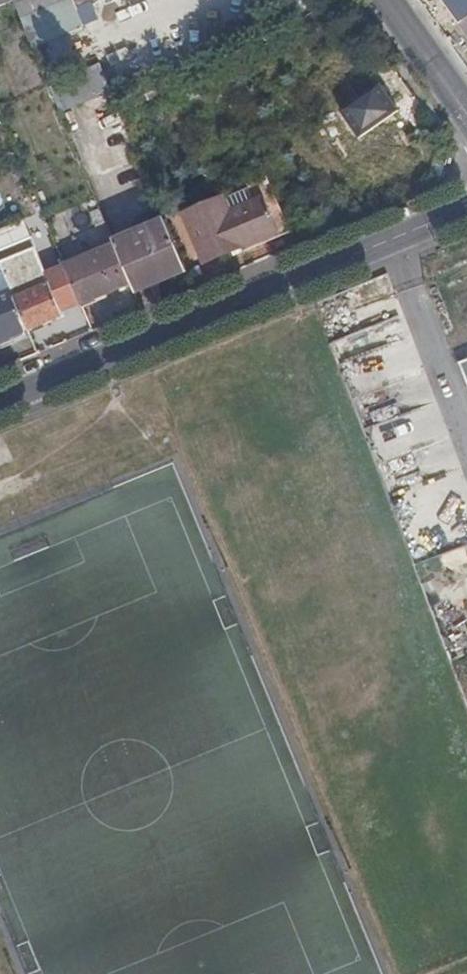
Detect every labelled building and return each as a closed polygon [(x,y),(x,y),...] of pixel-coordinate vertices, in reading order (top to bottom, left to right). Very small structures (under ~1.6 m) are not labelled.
[(74,0),(14,0),(14,1),(21,18),(50,6),(62,34),(84,25),(78,9),(74,0)] [(50,6),(21,18),(33,46),(62,34),(50,6)] [(75,81),(54,87),(61,110),(82,103),(75,81)] [(249,189),(224,200),(230,214),(255,203),(249,189)] [(230,214),(224,200),(222,196),(184,212),(205,263),(279,232),(265,199),(255,203),(230,214)] [(112,235),(101,209),(90,214),(100,239),(112,235)] [(185,270),(166,222),(115,243),(117,247),(132,284),(135,291),(185,270)] [(117,247),(65,268),(81,305),(132,284),(117,247)] [(23,249),(1,258),(11,280),(32,272),(23,249)] [(50,285),(62,313),(81,305),(65,268),(64,264),(45,272),(50,285)] [(16,300),(29,331),(64,317),(62,313),(50,285),(16,300)] [(12,289),(0,294),(0,344),(29,331),(16,300),(12,289)] [(421,368),(406,318),(336,339),(352,392),(409,375),(408,372),(421,368)] [(459,362),(466,384),(466,359),(459,362)] [(433,457),(428,445),(448,437),(435,402),(369,428),(382,462),(410,451),(415,464),(433,457)]
